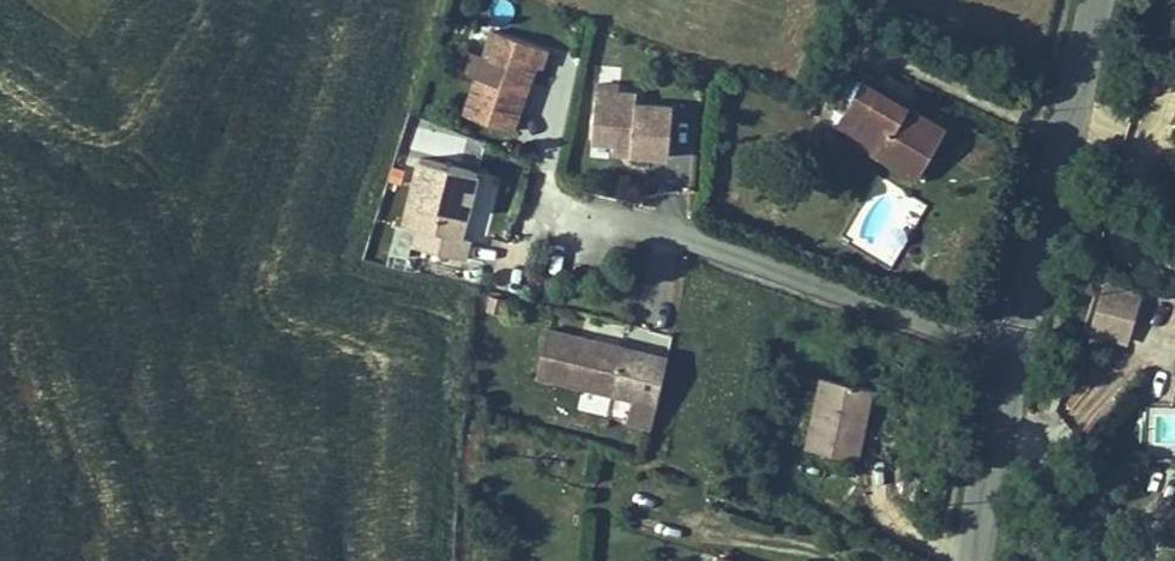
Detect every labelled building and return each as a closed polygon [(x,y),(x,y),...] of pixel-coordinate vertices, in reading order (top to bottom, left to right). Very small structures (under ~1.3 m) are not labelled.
[(1169,30),(1154,60),(1174,70),(1174,17),(1169,30)] [(530,69),(477,53),(453,136),(500,150),(519,86),(524,88),(530,69)] [(849,88),(829,122),(847,134),(833,156),(894,194),(918,155),(924,146),(893,127),(862,107),(867,99),(849,88)] [(899,119),(867,99),(862,107),(893,127),(899,119)] [(578,105),(576,116),(598,120),(600,108),(578,105)] [(598,120),(576,116),(568,164),(594,169),(608,171),(607,178),(641,184),(649,134),(616,128),(617,124),(598,120)] [(829,122),(815,144),(833,156),(847,134),(829,122)] [(1168,148),(1162,166),(1153,195),(1174,202),(1174,130),(1168,148)] [(592,178),(607,181),(607,178),(608,171),(594,169),(592,178)] [(467,195),(414,186),(403,250),(411,252),(407,272),(462,282),(464,269),(466,260),(456,258),(467,195)] [(1153,195),(1149,207),(1174,215),(1174,202),(1153,195)] [(1099,275),(1088,329),(1133,339),(1145,284),(1099,275)] [(585,364),(530,352),(519,400),(616,421),(611,444),(641,450),(653,394),(623,388),(624,385),(610,382),(613,370),(585,364)] [(1147,405),(1174,415),(1174,361),(1163,357),(1157,377),(1147,405)] [(656,379),(613,370),(610,382),(624,385),(623,388),(653,394),(656,379)] [(865,396),(812,385),(797,453),(850,465),(855,440),(865,396)] [(1164,544),(1174,551),(1174,527),(1164,544)]
